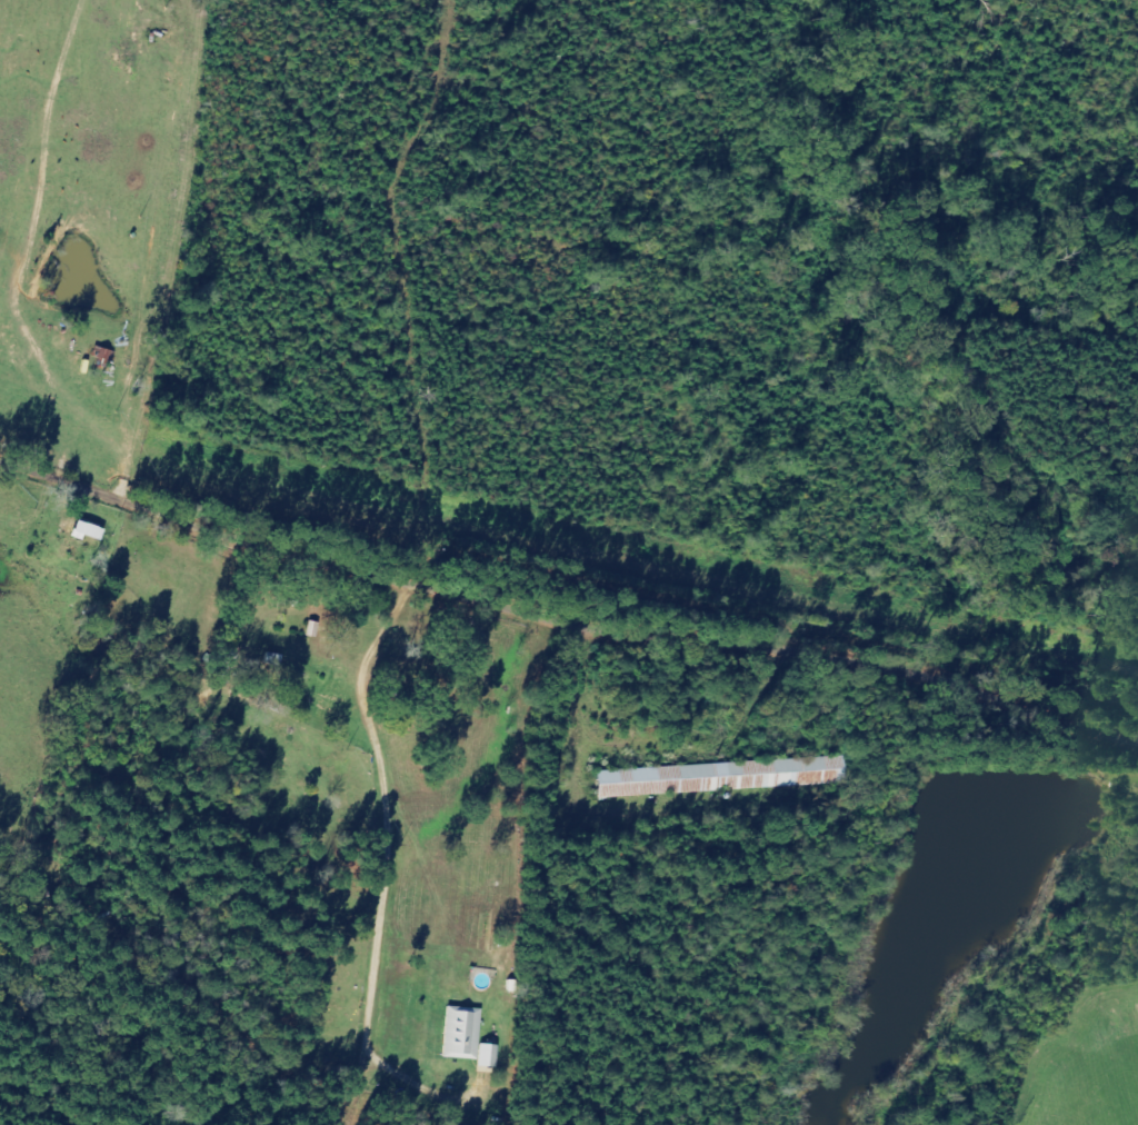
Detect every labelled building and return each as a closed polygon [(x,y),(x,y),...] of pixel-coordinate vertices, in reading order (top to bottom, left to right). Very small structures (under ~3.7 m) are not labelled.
[(849,785),(848,758),(602,770),(604,797),(849,785)] [(484,1060),(486,1009),(452,1008),(450,1059),(484,1060)] [(504,1047),(487,1045),(483,1067),(501,1070),(504,1047)]
